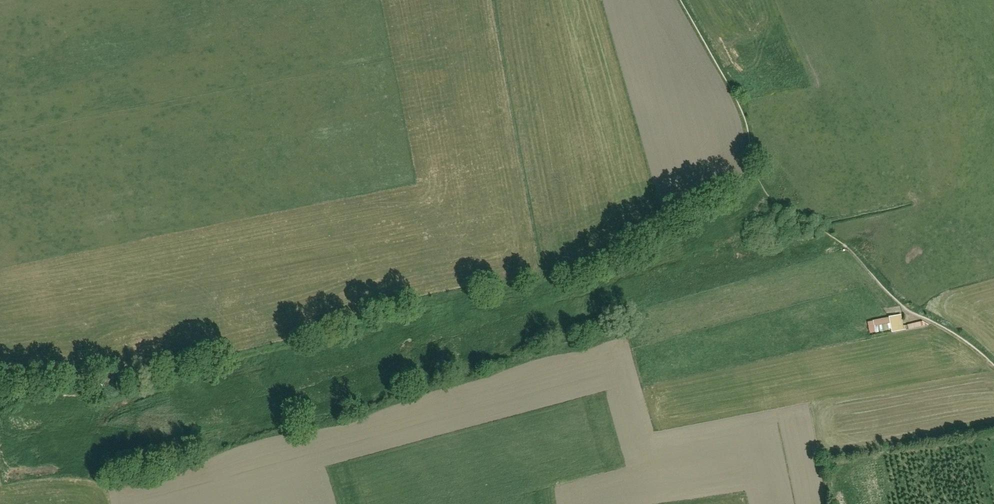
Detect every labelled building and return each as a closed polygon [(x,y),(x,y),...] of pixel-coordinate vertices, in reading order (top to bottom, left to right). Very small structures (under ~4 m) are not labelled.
[(899,314),(865,318),(866,332),(901,328),(899,314)]
